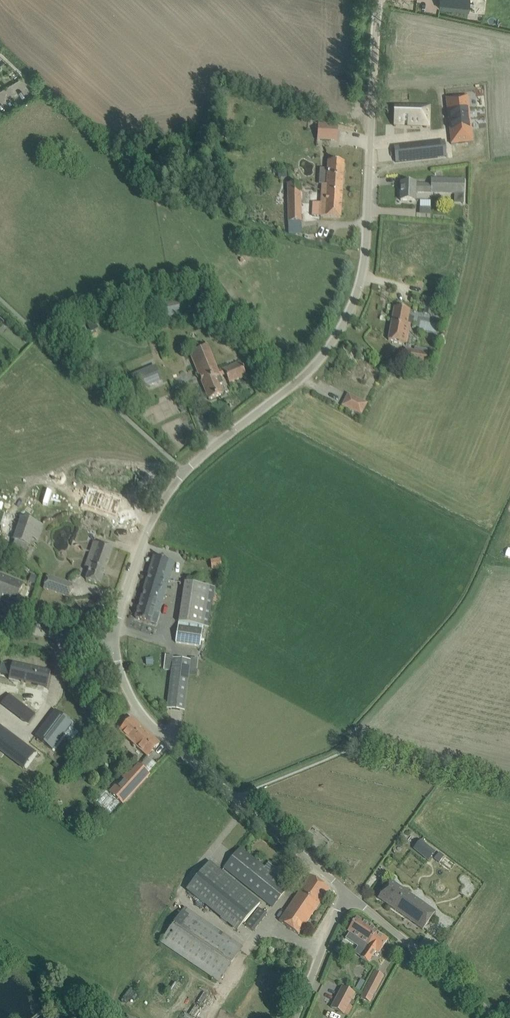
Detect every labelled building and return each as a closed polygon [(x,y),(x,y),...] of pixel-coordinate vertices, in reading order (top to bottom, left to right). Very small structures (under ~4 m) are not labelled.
[(470,0),(440,0),(439,8),(469,11),(470,0)] [(468,96),(446,98),(448,111),(469,109),(468,96)] [(395,108),(395,125),(410,125),(410,106),(410,108),(395,108)] [(410,106),(410,125),(421,125),(422,116),(429,116),(429,107),(410,106)] [(469,109),(448,111),(449,121),(470,119),(469,109)] [(470,119),(449,121),(450,131),(471,129),(470,119)] [(337,141),(338,127),(318,122),(317,140),(337,141)] [(471,129),(450,131),(451,144),(473,142),(471,129)] [(320,168),(319,184),(323,184),(322,191),(342,192),(344,162),(334,162),(328,161),(328,169),(320,168)] [(401,183),(401,200),(411,201),(415,201),(416,193),(454,194),(464,195),(465,195),(466,180),(433,179),(432,184),(426,184),(411,184),(401,183)] [(288,221),(301,221),(301,184),(288,184),(288,221)] [(312,203),(312,215),(321,216),(321,217),(330,217),(340,218),(342,192),(322,191),(321,203),(312,203)] [(188,298),(156,305),(159,318),(191,311),(188,298)] [(426,300),(425,307),(435,309),(436,301),(426,300)] [(246,318),(251,308),(243,305),(239,315),(246,318)] [(407,324),(407,320),(409,310),(395,308),(388,340),(407,343),(410,324),(407,324)] [(246,376),(242,366),(241,362),(218,371),(207,345),(189,352),(205,391),(209,400),(223,394),(219,385),(223,383),(220,376),(226,374),(229,383),(246,376)] [(403,360),(426,365),(428,353),(405,349),(403,360)] [(368,384),(372,374),(373,375),(378,365),(361,358),(353,378),(368,384)] [(155,365),(131,375),(137,391),(162,381),(155,365)] [(348,393),(341,406),(361,416),(367,403),(348,393)] [(29,545),(37,523),(22,518),(14,540),(29,545)] [(98,531),(90,556),(108,562),(117,537),(98,531)] [(88,555),(80,578),(100,585),(108,562),(90,556),(88,555)] [(155,556),(146,585),(165,591),(173,562),(164,559),(155,556)] [(212,569),(222,568),(220,559),(211,560),(212,569)] [(0,575),(0,600),(15,605),(18,596),(23,584),(0,575)] [(69,597),(73,585),(48,576),(43,588),(69,597)] [(210,627),(215,587),(187,582),(181,623),(201,626),(210,627)] [(137,615),(136,618),(150,622),(153,612),(158,613),(165,591),(146,585),(137,615)] [(199,645),(201,630),(180,627),(178,643),(199,645)] [(189,668),(190,660),(173,658),(171,670),(167,709),(184,711),(189,668)] [(0,669),(0,674),(9,676),(8,679),(9,679),(9,677),(21,680),(21,681),(46,687),(46,688),(47,688),(51,671),(50,671),(13,663),(13,662),(12,662),(12,665),(1,663),(0,669)] [(55,709),(34,736),(52,749),(72,723),(62,715),(55,709)] [(153,751),(160,743),(131,718),(125,725),(119,731),(148,757),(153,751)] [(21,763),(31,749),(35,753),(36,752),(0,725),(0,747),(21,763)] [(123,804),(150,775),(139,765),(130,776),(127,773),(110,792),(123,804)] [(420,841),(414,848),(428,860),(434,852),(420,841)] [(234,855),(224,868),(272,907),(282,894),(289,886),(240,848),(234,855)] [(441,854),(436,860),(440,864),(445,858),(441,854)] [(236,931),(260,902),(210,861),(186,890),(236,931)] [(298,934),(329,890),(309,876),(279,921),(298,934)] [(423,930),(429,921),(435,912),(390,881),(378,898),(423,930)] [(242,946),(234,941),(185,907),(161,942),(219,981),(242,946)] [(253,931),(267,914),(260,909),(246,926),(253,931)] [(378,932),(369,926),(357,917),(347,931),(349,933),(345,939),(363,951),(367,946),(368,946),(378,932)] [(379,953),(388,939),(378,932),(368,946),(367,946),(363,951),(359,957),(368,962),(376,951),(379,953)] [(383,976),(375,972),(361,998),(370,1003),(383,976)] [(342,987),(331,1007),(344,1014),(354,994),(342,987)]
